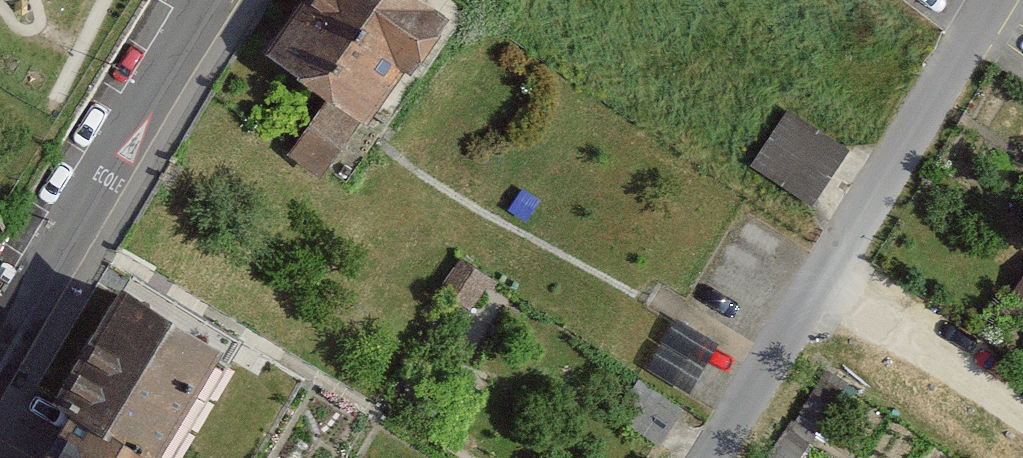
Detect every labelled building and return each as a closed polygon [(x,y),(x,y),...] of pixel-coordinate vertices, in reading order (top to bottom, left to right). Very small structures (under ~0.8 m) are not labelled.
[(369,117),(401,68),(405,71),(444,12),(426,0),(303,0),(269,52),(369,117)] [(359,120),(328,99),(292,154),(322,175),(359,120)] [(843,149),(788,112),(753,163),(809,200),(843,149)] [(218,342),(120,285),(53,400),(73,412),(151,457),(218,342)] [(639,379),(615,414),(658,443),(682,409),(639,379)] [(46,457),(153,457),(151,457),(73,412),(46,457)]
